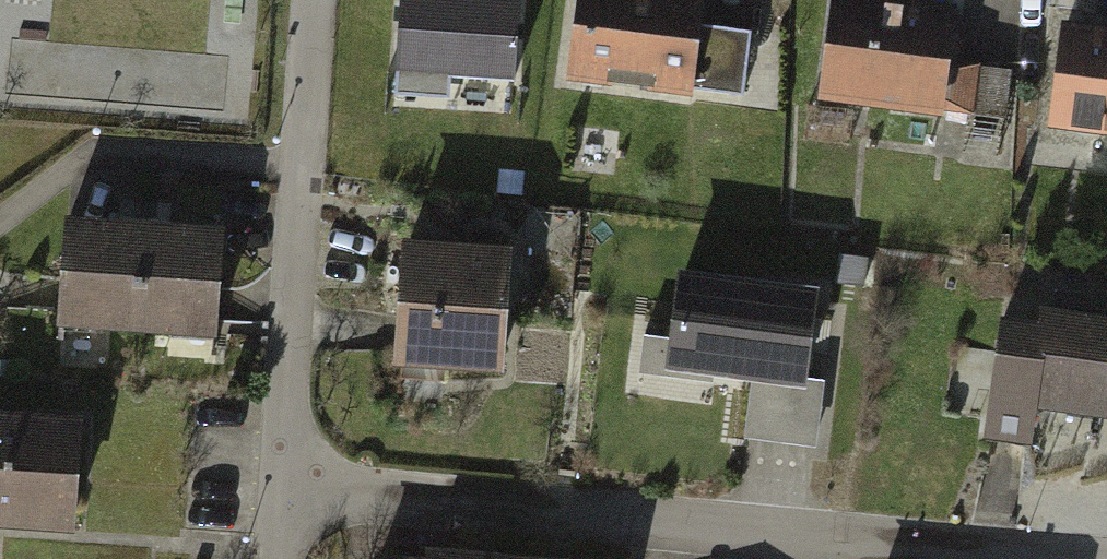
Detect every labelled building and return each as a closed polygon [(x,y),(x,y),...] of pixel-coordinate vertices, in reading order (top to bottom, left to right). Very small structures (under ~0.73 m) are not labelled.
[(399,60),(512,67),(516,0),(403,0),(399,60)] [(573,83),(699,97),(700,85),(754,91),(760,28),(707,23),(710,0),(582,0),(573,83)] [(824,95),(945,111),(959,3),(934,0),(836,0),(824,95)] [(1106,130),(1106,30),(1060,25),(1049,124),(1106,130)] [(65,328),(145,333),(152,219),(71,214),(65,328)] [(145,333),(226,337),(232,223),(152,219),(145,333)] [(412,243),(399,368),(511,380),(524,255),(412,243)] [(668,267),(654,368),(811,389),(825,288),(668,267)] [(994,441),(1035,445),(1039,410),(1106,417),(1106,312),(1050,306),(1046,348),(1004,344),(994,441)] [(81,531),(90,417),(0,410),(0,525),(81,531)]
